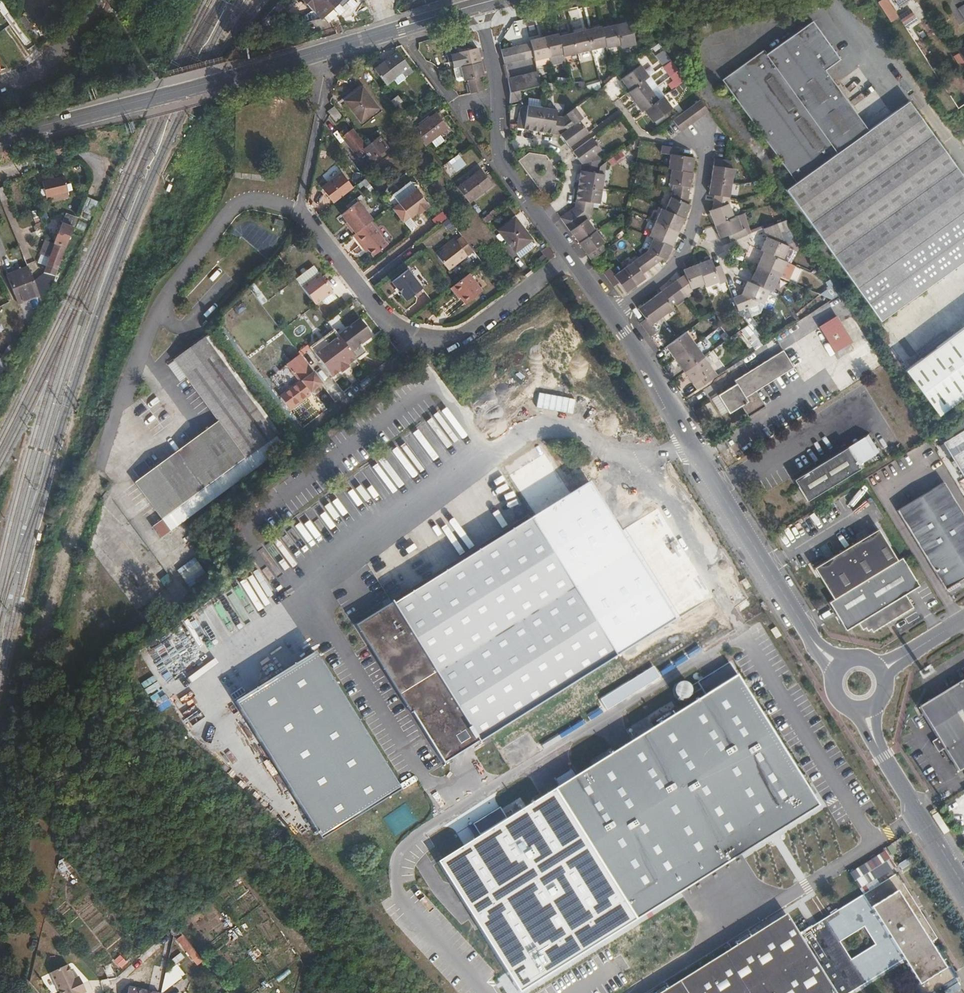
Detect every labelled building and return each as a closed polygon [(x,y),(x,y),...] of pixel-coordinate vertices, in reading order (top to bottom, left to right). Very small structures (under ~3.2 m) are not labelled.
[(303,0),(302,0),(290,12),(302,23),(321,19),(303,0)] [(321,19),(338,3),(341,0),(303,0),(321,19)] [(879,1),(885,11),(890,7),(886,0),(880,0),(879,1)] [(898,2),(891,6),(893,9),(897,16),(900,19),(906,15),(904,12),(905,11),(898,2)] [(896,17),(897,16),(893,9),(886,13),(892,22),(897,18),(896,17)] [(26,32),(32,27),(33,27),(24,15),(18,20),(26,32)] [(722,80),(795,182),(868,130),(824,70),(840,59),(812,21),(766,53),(764,50),(722,80)] [(615,25),(620,46),(621,49),(636,45),(630,22),(615,25)] [(602,28),(606,48),(606,49),(620,46),(615,25),(602,28)] [(601,27),(587,30),(592,51),(606,48),(602,28),(601,27)] [(587,30),(573,33),(578,54),(592,51),(587,30)] [(559,36),(563,55),(564,57),(578,54),(573,33),(559,36)] [(559,34),(544,37),(549,58),(563,55),(559,36),(559,34)] [(549,58),(544,37),(530,40),(530,45),(522,47),(526,61),(535,58),(535,61),(549,58)] [(522,47),(516,48),(519,62),(526,61),(522,47)] [(516,48),(509,50),(512,63),(519,62),(516,48)] [(481,64),(477,49),(458,54),(461,68),(481,64)] [(509,50),(501,51),(504,65),(512,63),(509,50)] [(656,55),(676,83),(683,77),(663,50),(656,55)] [(402,73),(405,77),(413,71),(398,51),(383,62),(374,69),(386,85),(394,79),(402,73)] [(461,68),(458,54),(450,56),(453,70),(461,68)] [(484,78),(481,64),(461,68),(464,82),(467,82),(470,95),(477,94),(474,80),(481,78),(484,78)] [(632,73),(621,80),(630,92),(645,81),(650,78),(641,66),(632,73)] [(406,78),(405,77),(402,73),(394,79),(397,84),(406,78)] [(538,73),(529,75),(533,88),(541,87),(540,84),(538,73)] [(529,75),(523,76),(526,90),(533,88),(529,75)] [(523,76),(516,78),(519,91),(526,90),(523,76)] [(516,78),(508,80),(511,93),(519,91),(516,78)] [(630,92),(628,94),(635,104),(652,91),(645,81),(630,92)] [(362,87),(345,101),(361,122),(378,108),(362,87)] [(519,91),(511,93),(510,104),(521,101),(519,91)] [(652,91),(635,104),(642,113),(644,111),(659,101),(652,91)] [(407,109),(408,109),(397,95),(390,101),(400,114),(407,109)] [(644,111),(653,123),(673,109),(665,97),(659,101),(644,111)] [(695,105),(704,117),(709,113),(701,100),(695,105)] [(868,130),(795,182),(796,183),(787,190),(835,255),(955,168),(908,103),(868,131),(868,130)] [(690,109),(699,121),(704,117),(695,105),(690,109)] [(539,133),(543,109),(528,106),(527,112),(521,112),(518,128),(518,130),(539,133)] [(327,111),(336,123),(342,117),(333,107),(327,111)] [(400,114),(409,125),(415,119),(407,109),(400,114)] [(558,111),(543,109),(539,133),(554,136),(557,118),(558,111)] [(563,119),(557,118),(554,136),(561,137),(569,148),(588,134),(580,122),(583,120),(575,109),(563,119)] [(684,112),(693,125),(699,121),(690,109),(684,112)] [(413,130),(425,146),(431,141),(440,135),(448,128),(436,112),(413,130)] [(679,116),(688,129),(693,125),(684,112),(679,116)] [(679,116),(673,120),(682,133),(688,129),(679,116)] [(362,142),(351,129),(349,131),(346,128),(339,133),(358,159),(365,153),(371,161),(388,147),(379,136),(365,147),(362,142)] [(440,135),(431,141),(436,147),(444,141),(440,135)] [(598,168),(600,167),(601,162),(596,156),(602,152),(593,139),(573,153),(582,166),(598,168)] [(668,170),(672,171),(692,174),(695,158),(678,155),(679,149),(663,147),(661,154),(670,155),(668,170)] [(460,157),(451,165),(456,172),(466,165),(460,157)] [(732,162),(728,162),(715,160),(711,181),(732,184),(735,168),(731,167),(732,162)] [(582,166),(579,186),(603,190),(607,162),(600,167),(598,168),(582,166)] [(835,255),(857,286),(963,210),(963,180),(955,168),(835,255)] [(457,187),(469,203),(493,185),(481,169),(457,187)] [(673,185),(672,191),(689,194),(692,174),(672,171),(670,184),(673,185)] [(321,188),(333,204),(352,188),(340,173),(321,188)] [(64,176),(42,181),(46,197),(50,197),(63,193),(69,192),(64,176)] [(730,198),(732,184),(711,181),(709,195),(715,196),(730,198)] [(579,186),(575,208),(593,210),(593,207),(594,204),(600,205),(603,190),(579,186)] [(396,215),(404,224),(410,218),(411,219),(418,214),(417,213),(420,210),(421,212),(429,205),(416,189),(398,203),(399,203),(392,209),(396,215)] [(689,194),(672,191),(671,199),(666,211),(685,219),(691,206),(687,204),(689,194)] [(63,193),(50,197),(51,202),(65,199),(63,193)] [(728,206),(730,198),(715,196),(713,210),(710,212),(715,225),(733,218),(728,206)] [(348,227),(353,234),(361,229),(369,222),(372,220),(358,201),(341,215),(346,222),(350,226),(348,227)] [(576,229),(571,233),(579,244),(596,232),(588,221),(592,219),(593,210),(575,208),(566,215),(576,229)] [(666,211),(662,209),(656,223),(679,233),(685,219),(666,211)] [(857,286),(881,318),(963,259),(963,210),(857,286)] [(66,213),(53,244),(54,245),(65,249),(77,218),(66,213)] [(737,216),(733,218),(715,225),(720,239),(729,236),(731,242),(748,236),(745,229),(742,230),(737,216)] [(515,218),(498,230),(515,252),(531,239),(515,218)] [(353,234),(352,235),(362,247),(364,245),(368,250),(373,256),(387,245),(369,222),(361,229),(353,234)] [(679,233),(656,223),(650,237),(653,239),(673,247),(679,233)] [(764,252),(782,260),(788,246),(785,245),(777,224),(764,229),(767,238),(761,251),(764,252)] [(596,232),(579,244),(592,261),(593,260),(606,251),(602,246),(605,243),(596,232)] [(444,249),(437,255),(449,270),(467,256),(473,252),(462,238),(456,242),(453,239),(442,247),(444,249)] [(673,247),(653,239),(648,251),(639,258),(649,270),(664,259),(667,260),(673,247)] [(65,249),(54,245),(43,273),(47,274),(41,292),(48,294),(55,277),(65,249)] [(757,267),(780,277),(786,262),(782,260),(764,252),(757,267)] [(649,270),(639,258),(623,269),(636,286),(646,280),(642,275),(649,270)] [(711,260),(697,265),(704,284),(706,287),(719,282),(720,285),(727,282),(721,266),(715,268),(711,260)] [(39,296),(27,267),(20,270),(19,265),(12,268),(12,269),(13,273),(6,276),(18,305),(39,296)] [(685,276),(678,281),(688,295),(692,293),(690,289),(704,284),(697,265),(684,271),(685,276)] [(301,287),(319,274),(313,266),(295,279),(301,287)] [(773,293),(780,277),(757,267),(750,283),(769,292),(773,293)] [(407,269),(391,282),(406,300),(422,288),(407,269)] [(603,273),(614,288),(620,284),(627,294),(636,286),(623,269),(614,276),(609,269),(603,273)] [(452,286),(465,303),(466,303),(482,291),(468,273),(452,286)] [(301,287),(315,305),(333,292),(319,274),(301,287)] [(667,288),(678,303),(683,299),(688,295),(678,281),(667,288)] [(733,298),(738,311),(759,303),(763,305),(769,292),(750,283),(747,282),(741,295),(733,298)] [(650,301),(663,318),(674,309),(673,307),(678,303),(667,288),(650,301)] [(640,323),(651,339),(657,335),(651,327),(663,318),(650,301),(638,309),(646,320),(640,323)] [(851,341),(836,315),(818,325),(834,351),(851,341)] [(338,336),(356,360),(365,353),(360,346),(372,336),(359,319),(338,336)] [(332,378),(356,360),(338,336),(333,329),(309,347),(332,378)] [(936,418),(963,398),(963,329),(904,372),(936,418)] [(678,339),(667,347),(676,360),(696,345),(687,333),(678,339)] [(173,360),(217,421),(134,483),(161,520),(157,523),(165,535),(285,446),(205,337),(173,360)] [(676,360),(685,372),(704,358),(705,358),(696,345),(676,360)] [(9,348),(3,359),(7,366),(15,352),(9,348)] [(756,390),(793,367),(783,350),(734,380),(736,383),(718,394),(729,413),(741,406),(748,417),(765,406),(756,390)] [(289,411),(323,385),(300,354),(287,364),(300,381),(279,397),(289,411)] [(685,372),(697,389),(717,376),(704,358),(685,372)] [(943,443),(963,477),(963,430),(943,443)] [(861,467),(848,446),(794,478),(807,499),(861,467)] [(434,465),(435,451),(388,451),(388,469),(400,469),(399,477),(415,477),(415,465),(434,465)] [(946,589),(947,588),(958,581),(963,577),(963,515),(943,482),(898,510),(946,589)] [(530,520),(358,626),(444,764),(616,657),(530,520)] [(161,538),(165,535),(157,523),(152,527),(161,538)] [(865,536),(849,547),(823,562),(814,567),(820,576),(834,599),(829,602),(846,630),(858,623),(862,629),(865,627),(867,631),(870,629),(872,632),(913,607),(905,594),(919,585),(902,557),(897,560),(878,529),(865,536)] [(864,534),(847,544),(849,547),(865,536),(864,534)] [(814,567),(823,562),(821,560),(810,567),(817,578),(820,576),(814,567)] [(958,581),(947,588),(948,591),(960,584),(958,581)] [(315,652),(235,702),(321,841),(401,791),(315,652)] [(818,806),(729,661),(689,685),(688,683),(687,682),(684,681),(682,681),(679,682),(676,683),(674,685),(673,689),(673,691),(674,692),(674,694),(675,696),(677,697),(678,698),(679,698),(681,699),(684,699),(686,698),(688,696),(690,694),(691,693),(693,693),(701,688),(705,694),(553,790),(566,810),(576,826),(634,920),(818,806)] [(151,679),(147,666),(136,669),(140,682),(151,679)] [(938,738),(945,748),(958,771),(963,767),(963,680),(919,707),(938,738)] [(945,748),(938,738),(932,742),(938,753),(945,748)] [(559,814),(569,830),(576,826),(566,810),(559,814)] [(59,861),(58,868),(62,873),(66,870),(70,874),(74,871),(64,858),(59,861)] [(897,874),(872,889),(811,927),(798,934),(835,992),(850,992),(903,960),(919,985),(912,989),(915,992),(937,992),(943,989),(945,992),(958,984),(956,981),(958,979),(950,966),(948,967),(944,962),(946,960),(939,947),(936,949),(932,942),(935,940),(901,885),(903,884),(897,874)] [(798,934),(786,915),(660,992),(835,992),(798,934)] [(172,929),(170,930),(169,931),(169,932),(169,933),(170,934),(171,935),(172,936),(173,936),(174,936),(176,936),(177,935),(178,935),(179,934),(179,933),(179,931),(178,930),(177,929),(176,928),(174,928),(173,928),(172,929)] [(202,960),(182,935),(177,939),(197,965),(202,960)] [(170,961),(174,966),(176,965),(184,958),(180,953),(170,961)] [(69,964),(48,974),(57,992),(83,992),(69,964)] [(174,966),(165,973),(161,992),(162,992),(184,975),(176,965),(174,966)]
